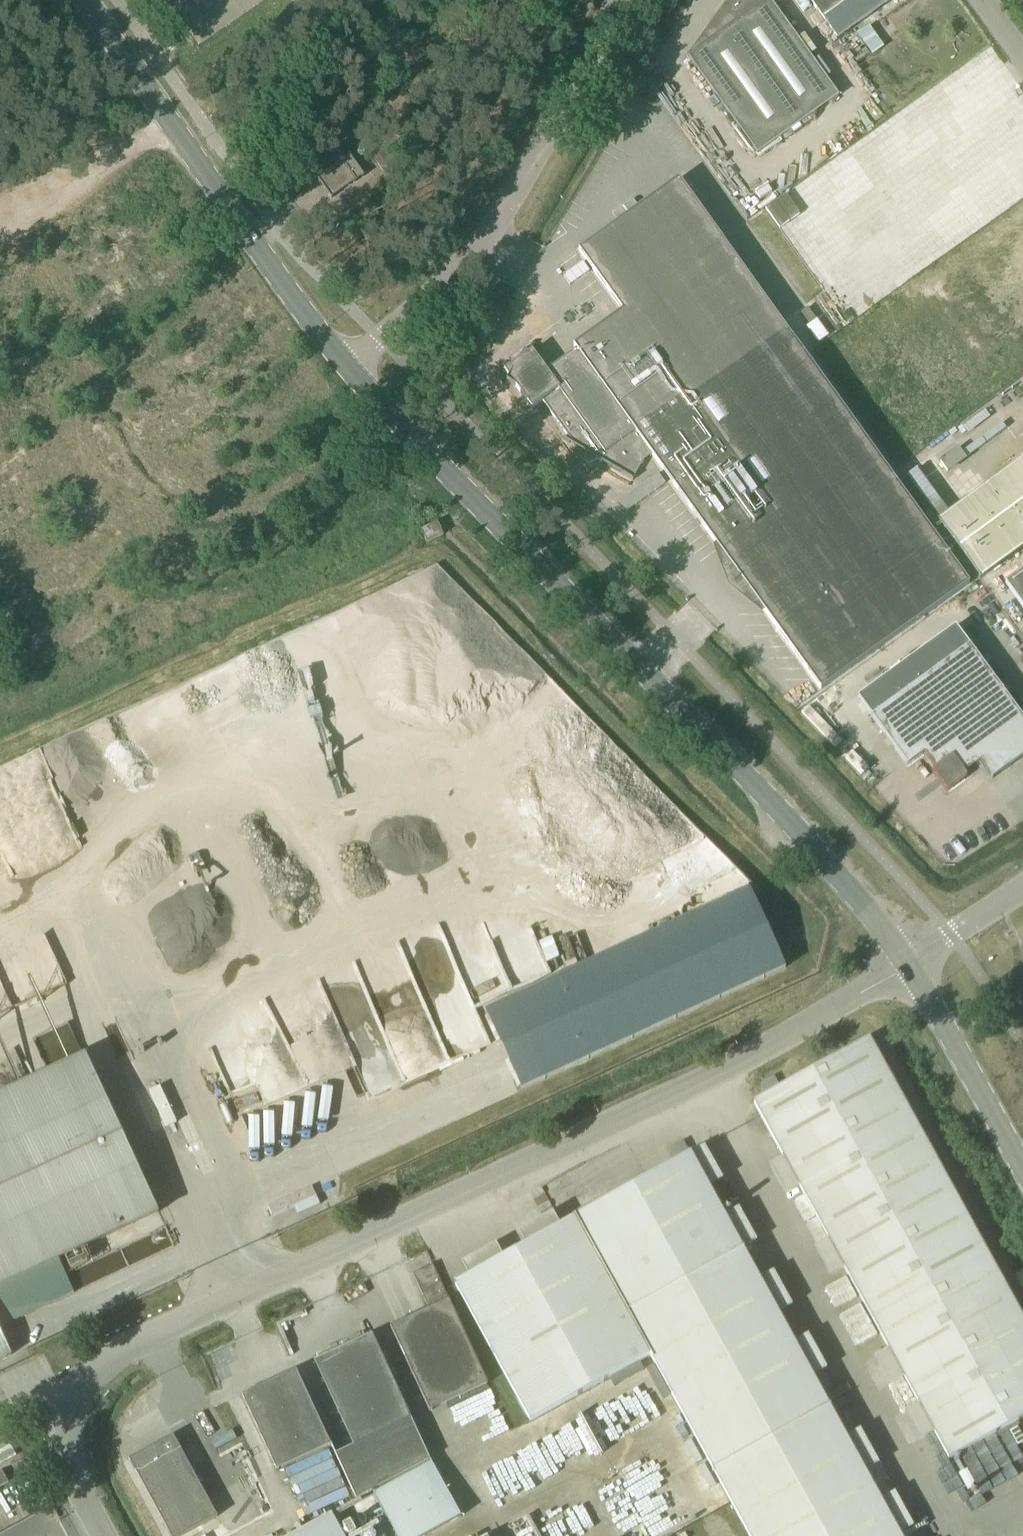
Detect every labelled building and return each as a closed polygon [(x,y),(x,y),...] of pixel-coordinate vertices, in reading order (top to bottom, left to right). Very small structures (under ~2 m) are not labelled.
[(757,154),(839,95),(770,0),(728,0),(711,23),(719,33),(688,56),(757,154)] [(822,18),(848,0),(809,0),(822,18)] [(872,55),(884,47),(869,26),(857,34),(872,55)] [(316,177),(331,198),(363,174),(348,153),(316,177)] [(606,287),(625,314),(547,370),(544,366),(546,362),(537,357),(532,350),(529,352),(524,349),(518,360),(504,370),(509,377),(506,381),(516,386),(532,408),(542,401),(588,465),(596,459),(633,480),(643,461),(652,455),(820,689),(969,583),(807,356),(682,182),(582,254),(606,287)] [(946,272),(963,298),(952,305),(977,341),(990,332),(1006,356),(1022,345),(1022,220),(946,272)] [(946,471),(965,458),(957,447),(938,460),(946,471)] [(939,521),(938,521),(980,578),(1022,546),(1022,459),(949,513),(916,468),(906,476),(939,521)] [(619,498),(625,507),(662,484),(656,474),(619,498)] [(437,521),(419,529),(425,543),(443,534),(437,521)] [(1005,583),(1022,608),(1022,570),(1005,583)] [(907,766),(924,754),(935,769),(932,771),(946,792),(966,777),(964,774),(979,762),(991,779),(1022,756),(1022,719),(969,645),(871,716),(907,766)] [(511,999),(484,1012),(520,1090),(785,968),(749,891),(550,981),(511,999)] [(1015,931),(1014,931),(1021,946),(1022,945),(1022,927),(1015,931)] [(753,1103),(947,1459),(1022,1418),(1022,1319),(869,1039),(753,1103)] [(74,1293),(58,1258),(158,1211),(85,1055),(0,1095),(0,1327),(74,1293)] [(455,1284),(530,1421),(650,1355),(750,1535),(900,1535),(690,1154),(575,1217),(575,1216),(574,1217),(574,1218),(455,1284)] [(488,1383),(433,1264),(412,1273),(429,1308),(390,1326),(430,1410),(488,1383)] [(843,1280),(823,1291),(828,1301),(849,1290),(843,1280)] [(849,1291),(829,1301),(834,1311),(854,1300),(849,1291)] [(858,1307),(838,1318),(844,1328),(863,1317),(858,1307)] [(864,1317),(844,1328),(849,1338),(869,1327),(864,1317)] [(869,1328),(850,1339),(855,1348),(875,1337),(869,1328)] [(11,1354),(0,1330),(0,1359),(11,1354)] [(314,1361),(353,1445),(336,1454),(357,1499),(430,1459),(372,1334),(314,1361)] [(331,1444),(296,1369),(242,1394),(276,1469),(331,1444)] [(173,1435),(129,1459),(171,1535),(181,1535),(217,1517),(173,1435)] [(375,1493),(398,1535),(425,1535),(460,1517),(431,1463),(375,1493)] [(1,1470),(0,1470),(0,1487),(9,1482),(1,1470)] [(304,1528),(289,1535),(308,1535),(304,1528)]
